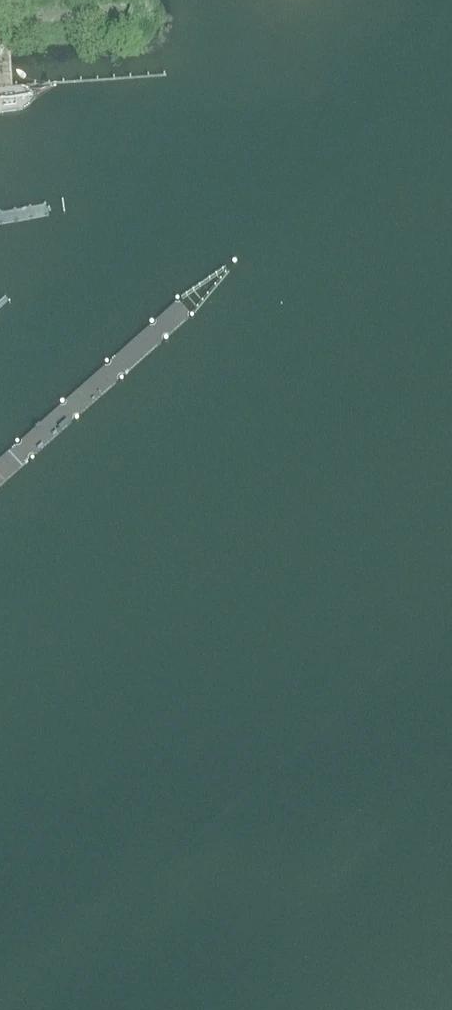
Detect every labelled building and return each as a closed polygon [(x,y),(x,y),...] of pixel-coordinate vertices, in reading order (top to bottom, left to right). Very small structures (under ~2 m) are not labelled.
[(31,107),(29,86),(0,88),(0,109),(31,107)]
